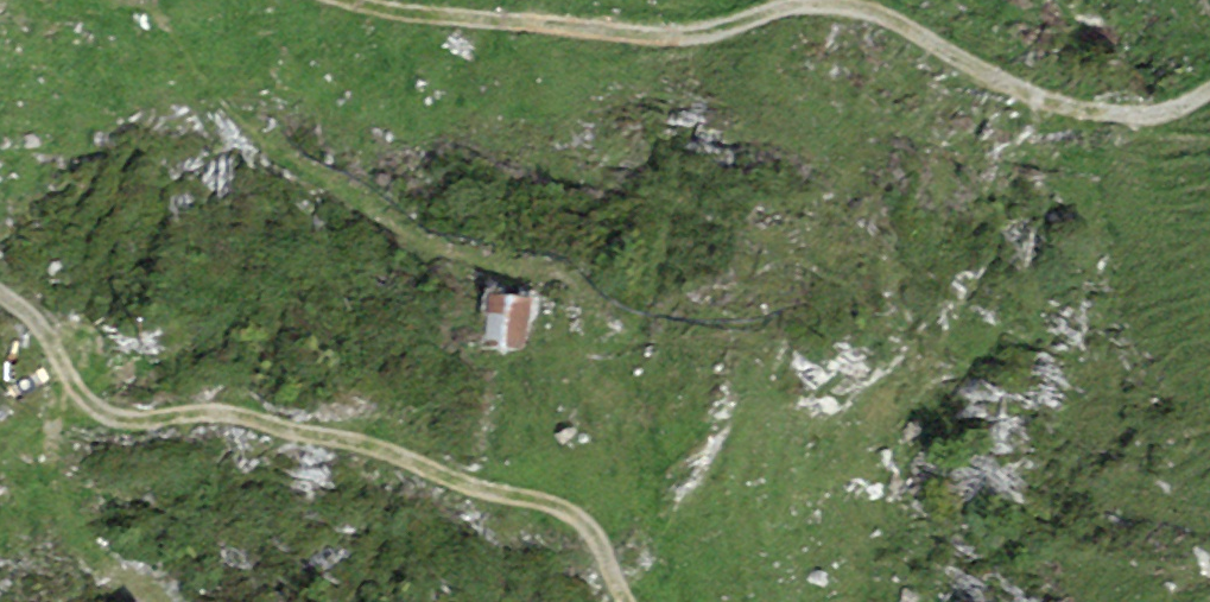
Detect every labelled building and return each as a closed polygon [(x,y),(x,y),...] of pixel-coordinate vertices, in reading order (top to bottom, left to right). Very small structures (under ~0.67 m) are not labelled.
[(534,308),(486,305),(483,359),(530,362),(534,308)]
